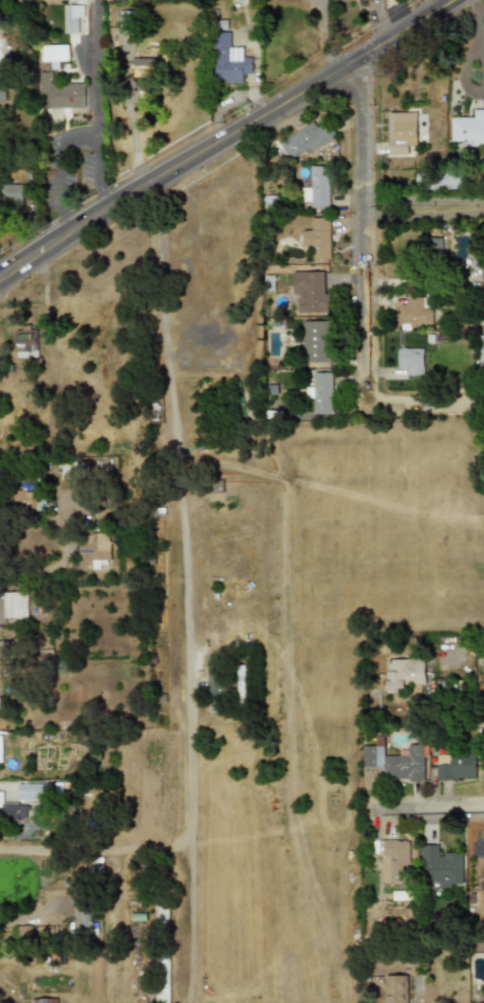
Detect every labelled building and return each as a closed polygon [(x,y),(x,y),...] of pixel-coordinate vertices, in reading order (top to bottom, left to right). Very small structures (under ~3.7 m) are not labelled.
[(85,4),(64,4),(64,33),(85,33),(85,4)] [(214,32),(214,82),(242,82),(243,73),(252,73),(252,54),(242,54),(242,47),(232,47),(232,32),(214,32)] [(69,44),(42,44),(42,65),(69,65),(69,44)] [(84,113),(84,82),(51,83),(51,72),(39,72),(40,103),(49,103),(49,113),(84,113)] [(155,76),(129,76),(129,96),(155,96),(155,76)] [(451,142),(483,142),(483,108),(472,108),(472,119),(451,119),(451,142)] [(408,133),(417,133),(417,112),(388,112),(388,154),(408,154),(408,133)] [(337,135),(330,122),(320,128),(315,120),(278,142),(291,163),(337,135)] [(330,166),(311,166),(311,188),(304,188),(304,198),(310,198),(310,208),(330,208),(330,166)] [(415,171),(415,188),(467,188),(467,171),(415,171)] [(23,184),(0,184),(0,202),(23,202),(23,184)] [(303,228),(303,250),(312,250),(312,260),(330,260),(330,217),(312,217),(312,228),(303,228)] [(444,237),(430,236),(429,255),(442,256),(444,237)] [(327,271),(292,271),(293,305),(302,304),(302,313),(327,312),(327,271)] [(397,305),(397,324),(431,325),(432,297),(407,297),(407,305),(397,305)] [(303,341),(303,363),(332,363),(332,320),(313,320),(313,341),(303,341)] [(36,330),(29,330),(29,324),(15,324),(16,358),(37,357),(36,330)] [(422,374),(422,348),(397,348),(397,367),(406,367),(406,375),(422,374)] [(333,372),(315,372),(315,382),(307,382),(307,403),(315,403),(315,415),(334,414),(333,372)] [(18,498),(22,512),(38,508),(34,494),(18,498)] [(99,569),(99,560),(109,560),(109,532),(78,532),(78,569),(99,569)] [(3,593),(4,618),(27,617),(27,592),(3,593)] [(10,657),(9,641),(0,641),(0,657),(10,657)] [(206,697),(223,697),(224,656),(207,656),(206,697)] [(425,684),(424,658),(385,659),(386,693),(404,693),(404,684),(425,684)] [(362,746),(362,767),(384,766),(383,736),(375,736),(376,745),(362,746)] [(384,755),(384,781),(423,781),(423,745),(407,744),(407,755),(384,755)] [(436,780),(476,779),(475,754),(449,755),(449,763),(436,764),(436,780)] [(42,783),(17,784),(17,800),(42,799),(42,783)] [(1,807),(1,818),(26,818),(26,803),(2,803),(2,790),(0,790),(0,807),(1,807)] [(380,840),(381,883),(408,882),(407,840),(380,840)] [(462,884),(461,853),(437,854),(437,844),(422,845),(423,885),(462,884)] [(93,928),(91,897),(75,898),(76,929),(93,928)] [(17,926),(18,938),(31,938),(31,925),(17,926)] [(407,977),(386,977),(385,1002),(406,1002),(407,977)]
